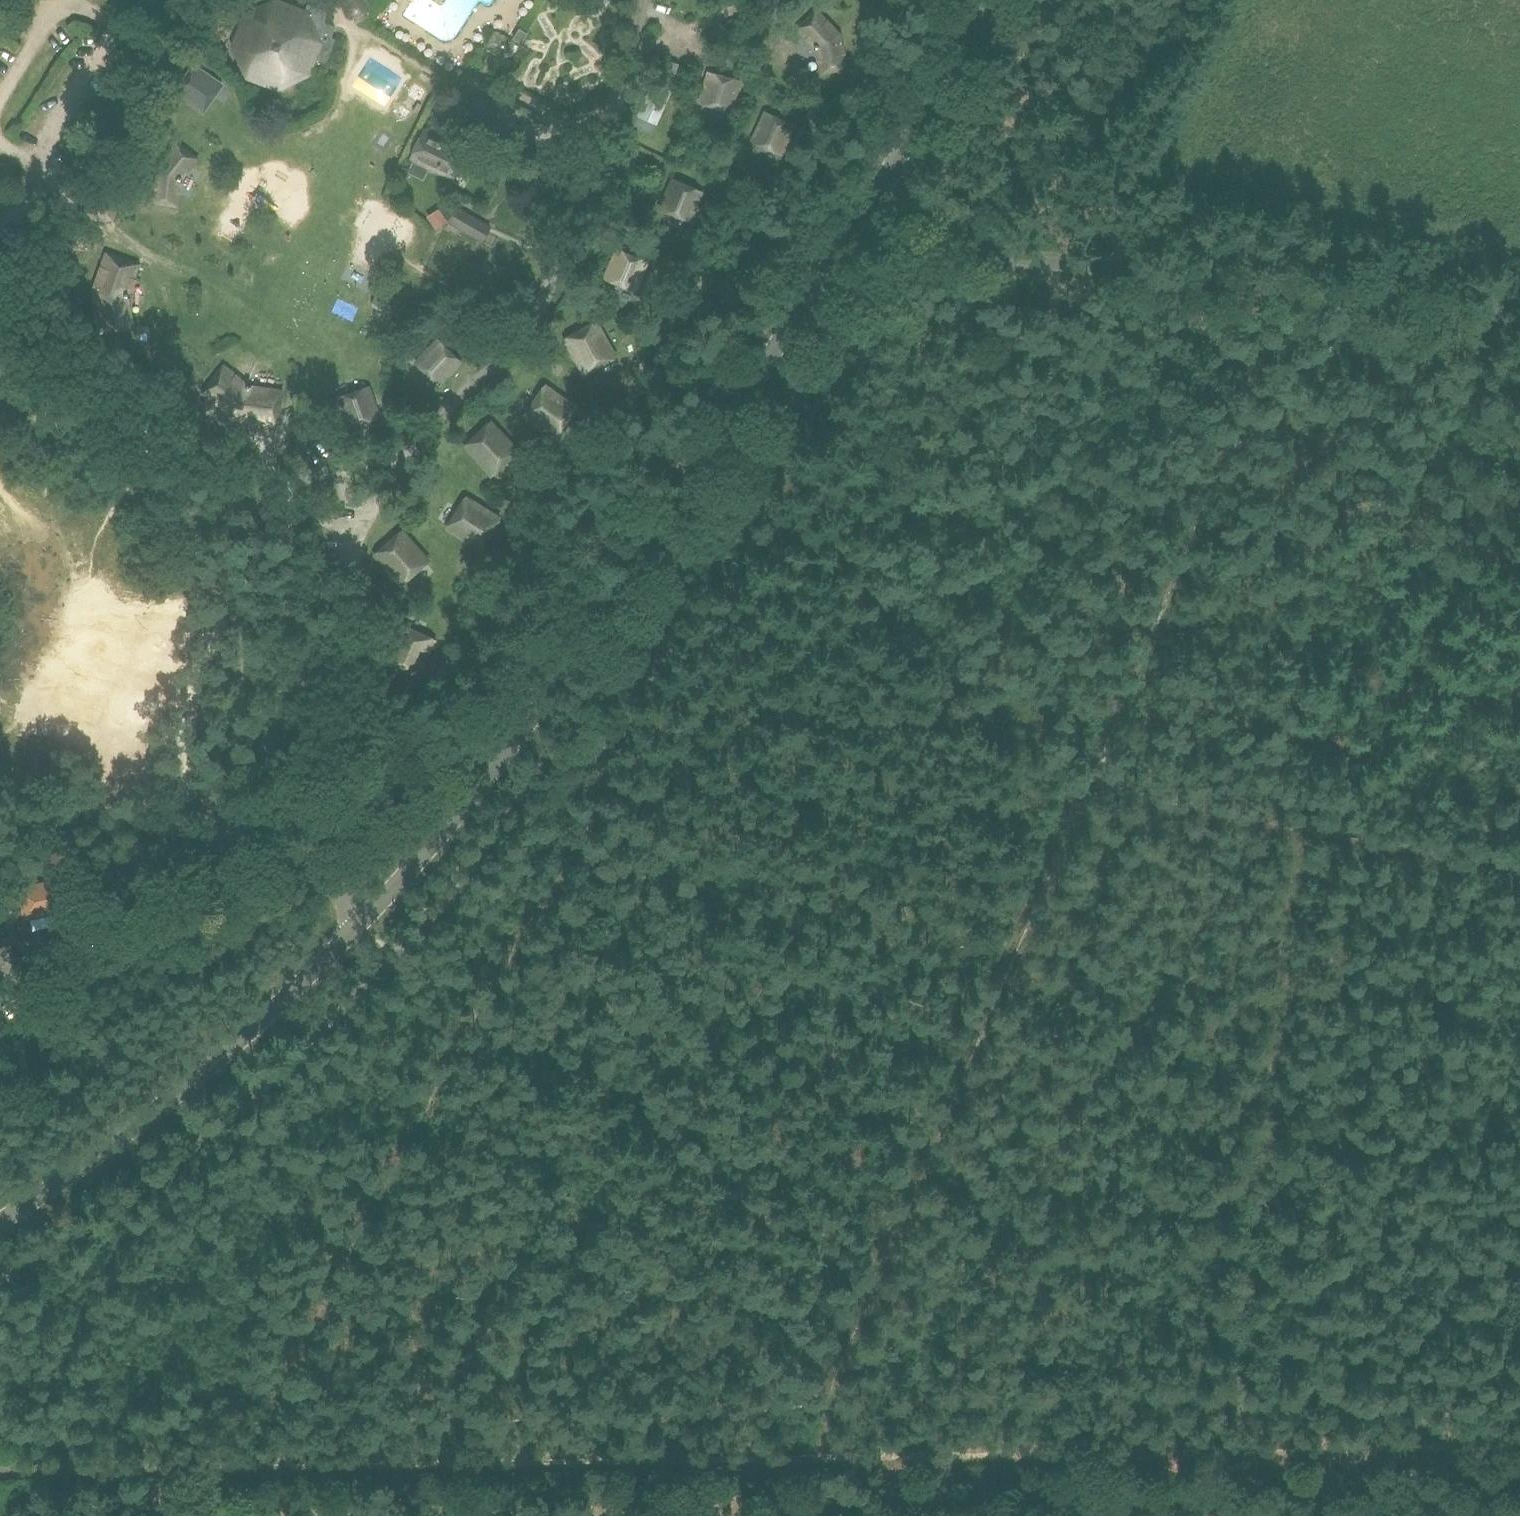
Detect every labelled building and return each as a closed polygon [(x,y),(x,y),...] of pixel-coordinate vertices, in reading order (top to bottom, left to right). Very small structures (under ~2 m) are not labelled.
[(243,13),(230,44),(239,65),(246,78),(278,91),(311,75),(316,59),(323,62),(328,59),(335,40),(331,37),(334,29),(333,29),(335,24),(330,13),(325,11),(326,10),(307,3),(305,10),(280,0),(272,0),(243,13)] [(344,9),(349,18),(358,21),(368,17),(372,7),(368,0),(347,0),(344,9)] [(839,35),(816,11),(797,28),(814,46),(816,50),(821,74),(847,68),(839,35)] [(519,27),(513,38),(520,42),(526,31),(519,27)] [(495,32),(485,49),(509,64),(519,47),(495,32)] [(372,58),(366,70),(401,91),(408,79),(372,58)] [(670,62),(667,70),(675,73),(678,65),(670,62)] [(194,66),(176,92),(203,112),(221,85),(194,66)] [(698,103),(732,112),(739,80),(707,71),(698,103)] [(679,96),(654,86),(643,110),(668,121),(679,96)] [(498,106),(474,95),(467,110),(491,121),(498,106)] [(781,154),(795,125),(763,112),(750,140),(781,154)] [(407,160),(453,180),(468,147),(422,126),(407,160)] [(155,169),(150,202),(176,206),(179,182),(181,178),(196,158),(176,143),(155,169)] [(690,225),(703,192),(670,178),(658,211),(690,225)] [(456,205),(447,223),(482,242),(492,224),(456,205)] [(435,207),(424,215),(433,229),(445,221),(435,207)] [(635,292),(648,261),(622,249),(608,280),(635,292)] [(127,294),(138,265),(105,253),(92,290),(91,293),(98,334),(132,328),(127,298),(127,294)] [(596,323),(564,340),(584,375),(615,358),(596,323)] [(438,386),(462,362),(436,338),(413,361),(438,386)] [(223,366),(201,393),(234,419),(276,425),(281,391),(250,387),(247,385),(223,366)] [(368,386),(336,396),(346,428),(378,418),(368,386)] [(544,386),(524,416),(556,439),(577,409),(544,386)] [(490,422),(464,447),(491,476),(517,451),(490,422)] [(465,498),(446,528),(480,550),(499,519),(465,498)] [(401,531),(374,555),(400,585),(427,561),(401,531)] [(400,625),(383,662),(416,677),(433,641),(400,625)] [(30,886),(19,888),(24,916),(28,932),(68,924),(65,907),(62,908),(57,886),(31,892),(30,886)]
